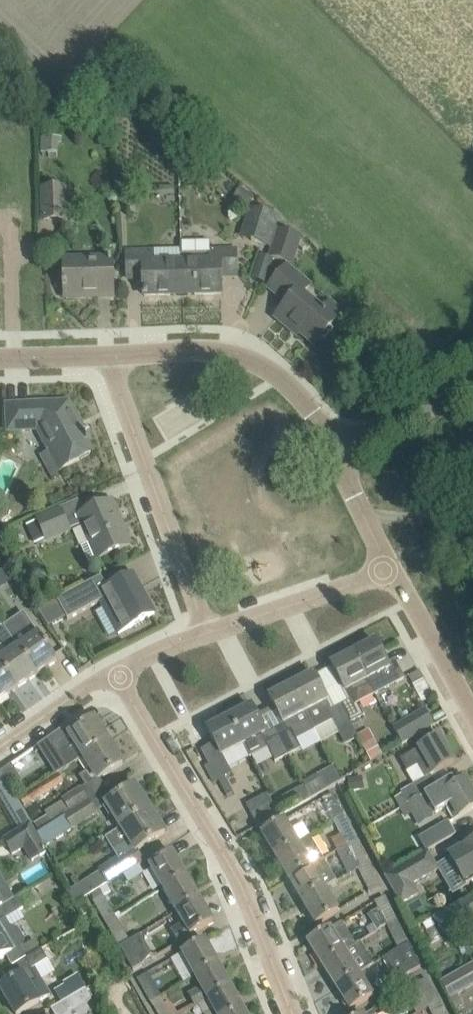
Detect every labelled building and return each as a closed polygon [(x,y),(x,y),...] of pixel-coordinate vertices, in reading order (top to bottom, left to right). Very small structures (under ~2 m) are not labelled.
[(41,137),(41,153),(49,153),(49,157),(56,157),(56,152),(58,152),(58,143),(62,143),(62,137),(41,137)] [(42,219),(65,218),(64,188),(41,189),(42,219)] [(257,199),(239,188),(233,198),(250,209),(251,209),(252,206),(257,199)] [(279,220),(280,217),(251,209),(250,209),(244,228),(254,231),(251,241),(272,248),(279,220)] [(268,257),(259,281),(267,284),(274,260),(294,265),(304,235),(285,230),(287,222),(279,220),(272,248),(268,257)] [(235,249),(209,250),(209,241),(182,241),(182,263),(181,263),(183,295),(221,294),(220,276),(236,276),(235,249)] [(183,295),(181,263),(153,264),(152,253),(127,253),(128,279),(144,278),(144,296),(183,295)] [(259,281),(268,257),(260,254),(252,279),(259,281)] [(112,297),(112,277),(112,258),(95,258),(96,265),(62,266),(63,290),(66,290),(66,298),(112,297)] [(321,310),(320,309),(301,294),(308,286),(286,268),(269,288),(288,304),(279,314),(298,330),(298,332),(315,346),(335,322),(344,311),(330,299),(321,310)] [(50,476),(75,462),(93,453),(87,442),(91,440),(89,436),(84,439),(67,408),(53,415),(46,403),(7,405),(8,432),(36,431),(47,452),(39,455),(50,476)] [(21,463),(4,455),(0,463),(0,499),(3,501),(21,463)] [(98,559),(108,555),(127,547),(116,522),(120,521),(112,502),(79,516),(98,559)] [(46,542),(69,532),(59,509),(36,519),(37,520),(26,525),(35,545),(45,540),(46,542)] [(67,620),(101,602),(118,634),(155,614),(133,574),(107,588),(101,578),(37,613),(48,628),(66,618),(67,620)] [(38,632),(37,633),(24,614),(5,627),(4,627),(13,640),(17,646),(37,675),(57,661),(38,632)] [(0,620),(0,639),(4,645),(13,640),(4,627),(5,627),(0,620)] [(77,628),(66,634),(70,641),(81,635),(77,628)] [(388,665),(376,642),(353,653),(367,680),(375,695),(404,679),(395,661),(388,665)] [(17,646),(9,652),(0,658),(0,664),(17,689),(37,675),(17,646)] [(367,680),(353,653),(331,665),(345,692),(349,699),(340,703),(350,722),(363,716),(357,704),(375,695),(367,680)] [(17,689),(0,664),(0,700),(17,689)] [(418,671),(409,675),(412,681),(421,677),(418,671)] [(324,703),(328,701),(314,674),(291,686),(315,730),(333,721),(345,744),(358,738),(350,722),(340,703),(328,710),(324,703)] [(296,740),(315,730),(291,686),(269,697),(283,724),(287,731),(278,736),(288,755),(301,748),(296,740)] [(265,734),(265,733),(251,707),(229,718),(243,745),(249,757),(268,748),(275,762),(288,755),(278,736),(269,741),(265,734)] [(401,745),(434,726),(424,709),(391,729),(401,745)] [(221,757),(243,745),(229,718),(207,730),(215,744),(203,751),(212,767),(206,770),(212,781),(213,781),(226,807),(256,791),(242,764),(228,771),(224,762),(221,757)] [(77,762),(108,742),(94,720),(69,735),(52,747),(48,740),(34,750),(39,757),(54,748),(67,768),(77,761),(77,762)] [(433,774),(436,772),(454,762),(439,737),(420,748),(400,759),(407,771),(426,761),(433,774)] [(383,755),(374,739),(363,745),(371,761),(383,755)] [(98,780),(116,768),(123,764),(108,742),(77,762),(85,774),(80,777),(86,786),(97,779),(98,780)] [(11,765),(1,771),(12,788),(22,781),(11,765)] [(59,773),(18,798),(23,807),(25,806),(29,812),(35,809),(31,802),(64,782),(59,773)] [(317,774),(302,783),(310,798),(326,789),(317,774)] [(403,806),(437,787),(430,775),(413,785),(401,792),(402,794),(398,797),(403,806)] [(362,776),(345,779),(347,792),(364,789),(362,776)] [(462,816),(472,809),(472,795),(465,781),(456,786),(452,779),(437,787),(403,806),(413,824),(416,822),(419,826),(435,816),(434,814),(445,807),(453,820),(458,817),(458,818),(462,816)] [(121,828),(150,809),(135,786),(106,804),(121,828)] [(38,832),(88,800),(80,787),(61,799),(62,800),(45,812),(47,815),(34,823),(38,832)] [(326,826),(334,822),(344,817),(332,793),(322,798),(322,799),(315,802),(326,826)] [(277,816),(268,799),(265,794),(245,805),(257,827),(277,816)] [(277,816),(287,811),(277,794),(268,799),(277,816)] [(55,839),(97,815),(88,800),(38,832),(44,842),(53,836),(55,839)] [(137,851),(148,844),(165,833),(150,809),(121,828),(128,840),(113,850),(117,857),(98,869),(100,873),(96,876),(99,881),(89,888),(90,889),(71,901),(74,905),(84,899),(90,895),(108,885),(123,875),(139,864),(143,861),(137,851)] [(298,844),(291,832),(301,826),(294,815),(285,821),(262,834),(275,857),(298,844)] [(356,840),(344,817),(334,822),(346,846),(356,840)] [(426,851),(428,851),(456,834),(448,820),(418,838),(426,851)] [(30,822),(3,837),(13,855),(24,849),(31,862),(48,852),(30,822)] [(311,865),(324,858),(311,836),(298,844),(275,857),(289,880),(312,866),(311,865)] [(368,863),(359,846),(356,840),(346,846),(349,852),(341,855),(349,873),(358,869),(368,863)] [(450,857),(465,882),(472,877),(472,843),(450,857)] [(420,893),(414,884),(439,869),(428,851),(426,851),(384,877),(401,905),(420,893)] [(163,890),(186,876),(173,853),(150,867),(163,890)] [(325,888),(337,881),(324,858),(311,865),(312,866),(289,880),(302,902),(325,888)] [(380,887),(371,870),(368,863),(358,869),(370,892),(380,887)] [(129,883),(144,872),(139,864),(123,875),(129,883)] [(76,876),(70,879),(75,887),(80,884),(76,876)] [(176,912),(199,899),(186,876),(163,890),(176,912)] [(116,918),(104,896),(111,891),(108,885),(90,895),(106,924),(116,918)] [(315,925),(333,915),(339,911),(325,888),(302,902),(315,925)] [(24,940),(18,929),(11,928),(5,919),(32,902),(25,892),(2,905),(0,907),(0,959),(6,956),(13,966),(26,959),(19,948),(23,946),(24,940)] [(387,926),(397,920),(385,896),(374,902),(387,926)] [(442,933),(472,914),(472,898),(434,920),(442,933)] [(190,935),(196,932),(213,922),(199,899),(176,912),(164,919),(178,942),(189,935),(190,935)] [(129,941),(126,935),(116,918),(106,924),(119,947),(129,941)] [(409,944),(400,927),(397,920),(387,926),(399,949),(409,944)] [(322,966),(355,945),(341,923),(308,943),(322,966)] [(133,970),(143,964),(152,954),(141,935),(129,941),(119,947),(133,970)] [(195,977),(218,964),(205,941),(182,954),(195,977)] [(359,974),(373,964),(359,942),(355,945),(322,966),(336,988),(359,974)] [(421,967),(412,950),(409,944),(399,949),(383,958),(397,981),(410,972),(421,967)] [(51,995),(34,968),(55,956),(48,946),(41,950),(13,966),(2,972),(9,983),(0,988),(0,989),(15,1013),(19,1013),(50,995),(56,1006),(84,989),(78,979),(51,995)] [(190,996),(196,1006),(207,1000),(231,987),(218,964),(195,977),(201,989),(190,996)] [(458,993),(472,985),(472,965),(441,983),(459,1013),(465,1013),(468,1012),(458,993)] [(152,1002),(162,997),(148,973),(138,979),(152,1002)] [(350,1010),(367,1000),(373,996),(359,974),(336,988),(350,1010)] [(416,1013),(428,1007),(439,1002),(426,978),(416,983),(421,992),(408,998),(416,1013)] [(243,1010),(231,987),(207,1000),(213,1010),(207,1013),(236,1013),(243,1010)] [(91,997),(86,988),(84,989),(56,1006),(51,1009),(54,1013),(88,1013),(89,1009),(85,1002),(92,998),(91,997)] [(152,1002),(158,1013),(172,1013),(162,997),(152,1002)] [(439,1002),(428,1007),(432,1013),(445,1013),(439,1002)]
